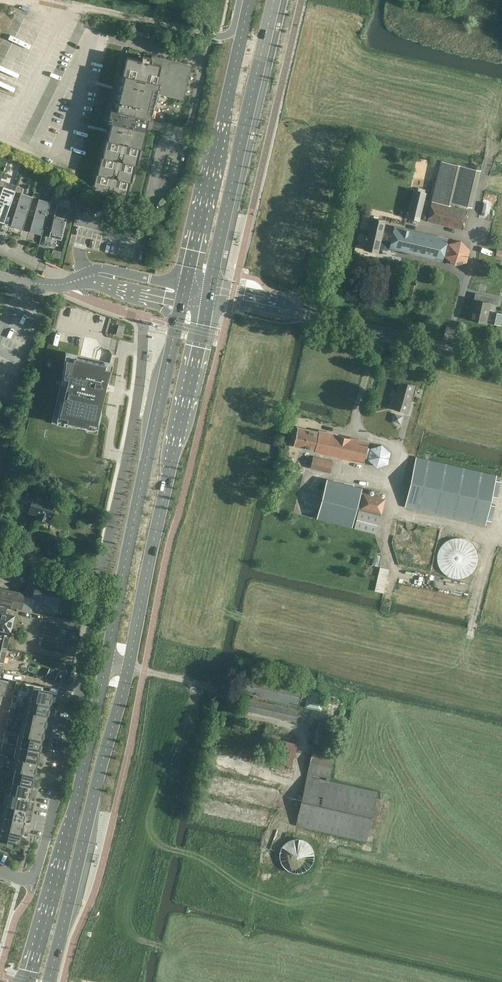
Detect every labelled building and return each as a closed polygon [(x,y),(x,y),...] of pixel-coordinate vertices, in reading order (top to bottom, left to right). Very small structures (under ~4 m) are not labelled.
[(152,128),(154,121),(153,119),(151,119),(152,117),(153,116),(154,112),(153,111),(154,109),(154,108),(155,107),(156,103),(155,102),(156,100),(156,99),(158,98),(158,95),(158,93),(158,92),(182,97),(189,66),(155,58),(154,62),(127,56),(123,74),(119,73),(110,112),(109,116),(108,121),(111,121),(108,138),(107,138),(103,155),(102,155),(98,172),(97,172),(92,191),(127,199),(131,182),(132,182),(136,164),(137,164),(141,147),(142,147),(146,128),(150,129),(152,128)] [(15,158),(13,162),(21,166),(23,161),(15,158)] [(448,205),(449,201),(458,164),(441,160),(431,200),(448,205)] [(477,169),(458,164),(449,201),(468,206),(477,169)] [(9,208),(15,190),(14,190),(4,186),(5,181),(0,179),(0,221),(4,222),(9,208)] [(33,196),(32,196),(21,192),(23,187),(16,185),(14,190),(15,190),(9,208),(15,210),(12,221),(11,223),(12,225),(17,226),(17,227),(23,229),(27,214),(33,196)] [(407,217),(419,220),(426,193),(414,190),(407,217)] [(51,201),(50,201),(39,198),(40,193),(34,191),(32,196),(33,196),(27,214),(34,216),(31,227),(30,229),(31,231),(36,232),(42,234),(46,220),(51,201)] [(52,196),(50,201),(51,201),(46,220),(52,221),(50,232),(49,234),(50,236),(55,237),(61,239),(69,206),(57,203),(59,198),(52,196)] [(463,229),(467,210),(431,201),(427,221),(463,229)] [(372,216),(368,231),(392,237),(393,232),(383,230),(385,219),(378,217),(378,216),(374,215),(374,216),(372,216)] [(447,238),(394,226),(393,232),(392,237),(391,241),(390,247),(442,259),(447,238)] [(381,239),(391,241),(392,237),(368,231),(367,236),(366,235),(365,239),(366,239),(364,249),(378,252),(381,239)] [(470,258),(471,254),(470,252),(470,250),(468,247),(467,246),(465,244),(463,243),(460,242),(458,242),(455,243),(451,245),(449,249),(448,251),(448,254),(448,256),(448,258),(449,260),(451,262),(452,263),(455,265),(457,265),(459,265),(463,265),(466,263),(467,262),(469,260),(470,258)] [(53,249),(51,256),(59,258),(61,251),(53,249)] [(485,295),(485,296),(483,296),(482,300),(484,301),(483,301),(474,299),(474,300),(475,300),(472,309),(470,318),(486,322),(490,303),(498,305),(500,298),(485,295)] [(492,324),(501,326),(501,321),(501,314),(495,312),(492,324)] [(124,326),(119,325),(116,334),(121,335),(124,326)] [(57,400),(52,419),(62,421),(61,425),(76,429),(77,425),(86,427),(95,429),(99,411),(101,403),(104,391),(104,390),(106,390),(107,385),(105,384),(106,383),(107,379),(110,365),(109,365),(105,364),(85,359),(80,358),(79,358),(77,357),(68,355),(65,375),(64,382),(61,381),(57,400)] [(407,412),(411,400),(415,385),(400,381),(392,408),(407,412)] [(394,420),(402,422),(404,414),(396,412),(394,420)] [(294,445),(301,446),(316,450),(316,451),(364,462),(369,442),(320,431),(320,432),(298,427),(294,445)] [(14,437),(2,432),(0,436),(0,438),(11,443),(14,437)] [(370,447),(370,450),(368,459),(376,467),(388,463),(390,452),(382,444),(370,447)] [(313,456),(310,468),(330,472),(332,460),(313,456)] [(485,524),(495,480),(496,475),(417,457),(406,506),(485,524)] [(360,491),(361,487),(326,478),(316,517),(351,526),(360,491)] [(27,479),(26,484),(34,487),(36,481),(27,479)] [(25,491),(23,497),(29,499),(31,493),(25,491)] [(385,498),(363,493),(360,505),(359,505),(353,527),(376,532),(385,498)] [(49,517),(51,517),(56,502),(34,494),(34,496),(33,501),(32,501),(29,510),(37,513),(36,516),(48,520),(49,517)] [(473,568),(473,567),(474,566),(475,565),(475,563),(476,562),(476,561),(476,560),(476,559),(476,558),(476,557),(476,554),(476,553),(476,552),(475,551),(475,550),(474,548),(473,547),(473,546),(471,544),(470,543),(469,541),(467,540),(465,539),(463,538),(461,538),(459,537),(457,537),(456,537),(454,537),(452,538),(451,538),(449,538),(447,539),(446,540),(444,541),(442,543),(441,544),(440,546),(439,547),(438,548),(438,550),(437,551),(437,552),(437,553),(436,554),(436,556),(436,558),(436,560),(437,562),(437,563),(438,565),(438,566),(439,568),(440,569),(441,571),(442,572),(444,573),(445,574),(447,575),(448,576),(450,576),(451,577),(453,577),(455,577),(457,577),(459,577),(460,577),(462,576),(463,576),(465,575),(466,574),(468,574),(469,573),(470,571),(472,570),(473,568)] [(380,566),(377,589),(386,591),(390,567),(380,566)] [(56,603),(60,587),(36,582),(32,598),(56,603)] [(22,606),(25,593),(13,590),(8,589),(7,589),(1,588),(2,588),(1,587),(1,588),(0,588),(0,602),(22,606)] [(7,606),(0,605),(0,628),(10,630),(11,628),(13,626),(14,624),(14,622),(14,619),(13,617),(14,615),(6,613),(7,606)] [(0,632),(0,647),(6,648),(9,634),(0,632)] [(49,668),(46,677),(55,680),(59,672),(49,668)] [(242,691),(248,693),(253,694),(251,698),(247,697),(244,709),(297,721),(299,709),(257,699),(257,698),(256,697),(257,695),(299,704),(300,700),(305,701),(306,694),(301,693),(303,687),(246,673),(242,691)] [(8,681),(4,680),(0,679),(0,693),(5,694),(8,681)] [(30,686),(27,698),(50,703),(53,691),(30,686)] [(310,688),(306,705),(322,708),(325,691),(310,688)] [(48,715),(50,703),(27,698),(24,710),(48,715)] [(45,726),(48,715),(24,710),(22,721),(45,726)] [(44,731),(45,726),(22,721),(19,733),(42,738),(44,731)] [(336,725),(319,721),(314,742),(331,747),(336,725)] [(285,740),(279,739),(280,736),(264,732),(259,751),(275,755),(274,761),(292,765),(297,743),(285,740)] [(40,750),(42,738),(19,733),(17,745),(40,750)] [(37,762),(40,750),(17,745),(14,756),(37,762)] [(307,775),(304,789),(296,825),(367,841),(377,791),(370,789),(329,780),(334,755),(313,750),(307,775)] [(35,773),(37,762),(14,756),(11,768),(35,773)] [(32,785),(35,773),(11,768),(11,769),(15,769),(13,781),(32,785)] [(29,797),(32,785),(13,781),(10,792),(6,791),(6,792),(29,797)] [(27,808),(29,797),(6,792),(4,803),(27,808)] [(24,820),(27,808),(4,803),(1,815),(24,820)] [(24,820),(1,815),(0,820),(0,827),(22,832),(24,820)] [(22,832),(0,827),(0,837),(7,841),(6,843),(19,846),(22,832)] [(311,858),(311,855),(311,852),(311,850),(310,848),(309,845),(307,842),(304,840),(301,838),(298,837),(294,837),(291,837),(287,838),(284,839),(281,841),(280,843),(279,844),(277,847),(276,850),(276,854),(276,857),(277,861),(278,864),(280,866),(283,869),(286,871),(289,872),(293,872),(296,872),(300,871),(303,870),(306,867),(308,865),(310,862),(311,858)]
